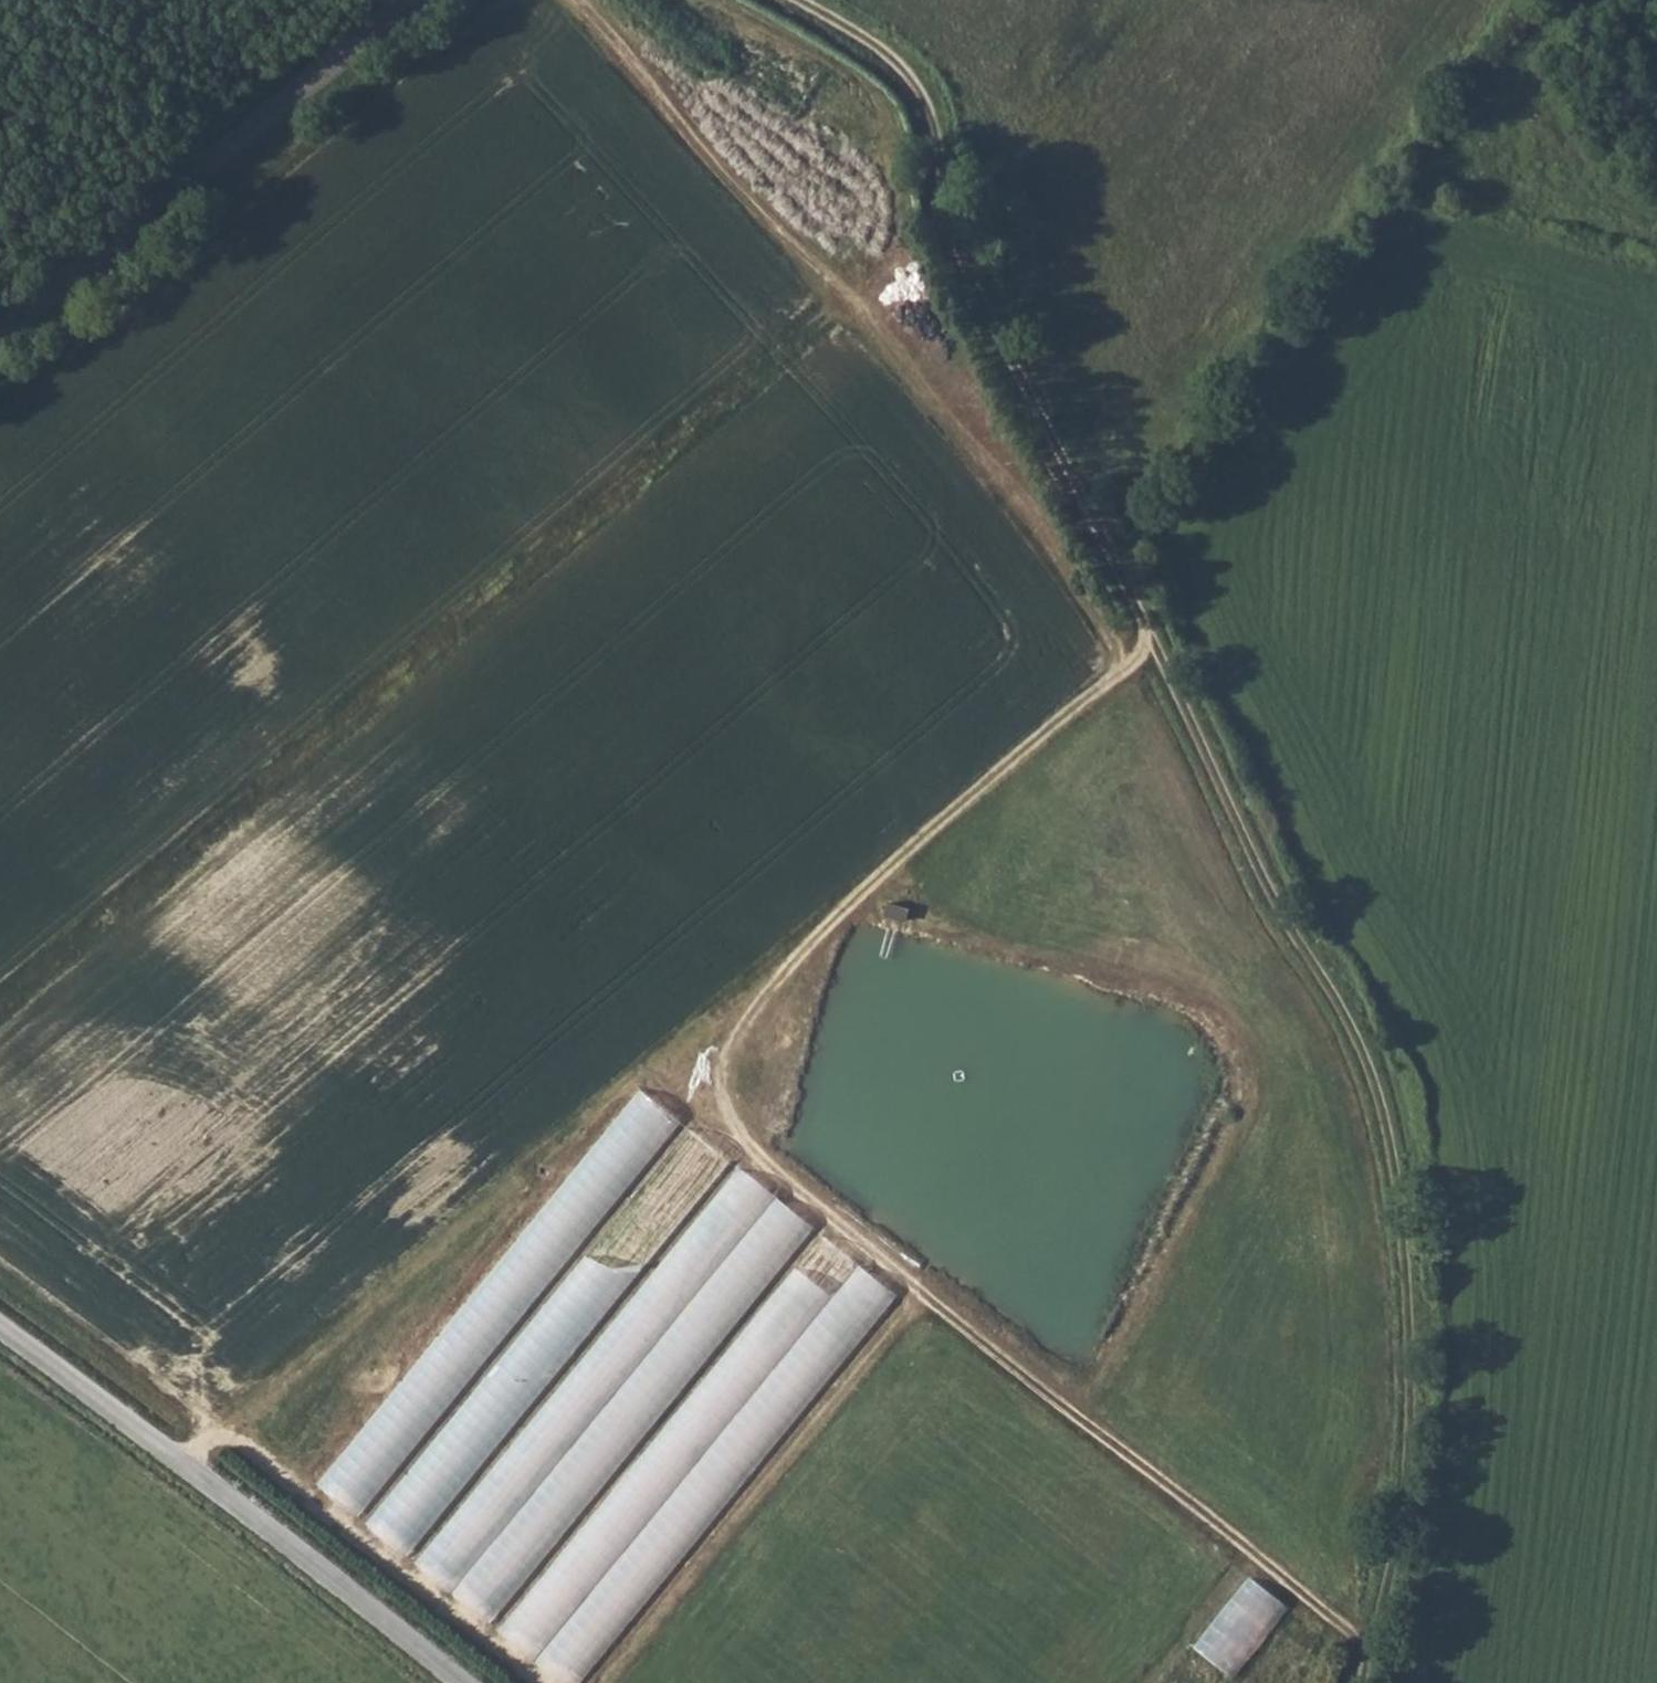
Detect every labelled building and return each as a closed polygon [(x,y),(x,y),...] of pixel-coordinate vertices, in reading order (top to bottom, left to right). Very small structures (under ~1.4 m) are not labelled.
[(319,1487),(565,1682),(592,1682),(900,1300),(643,1092),(319,1487)] [(1195,1648),(1235,1678),(1289,1607),(1250,1577),(1195,1648)]
